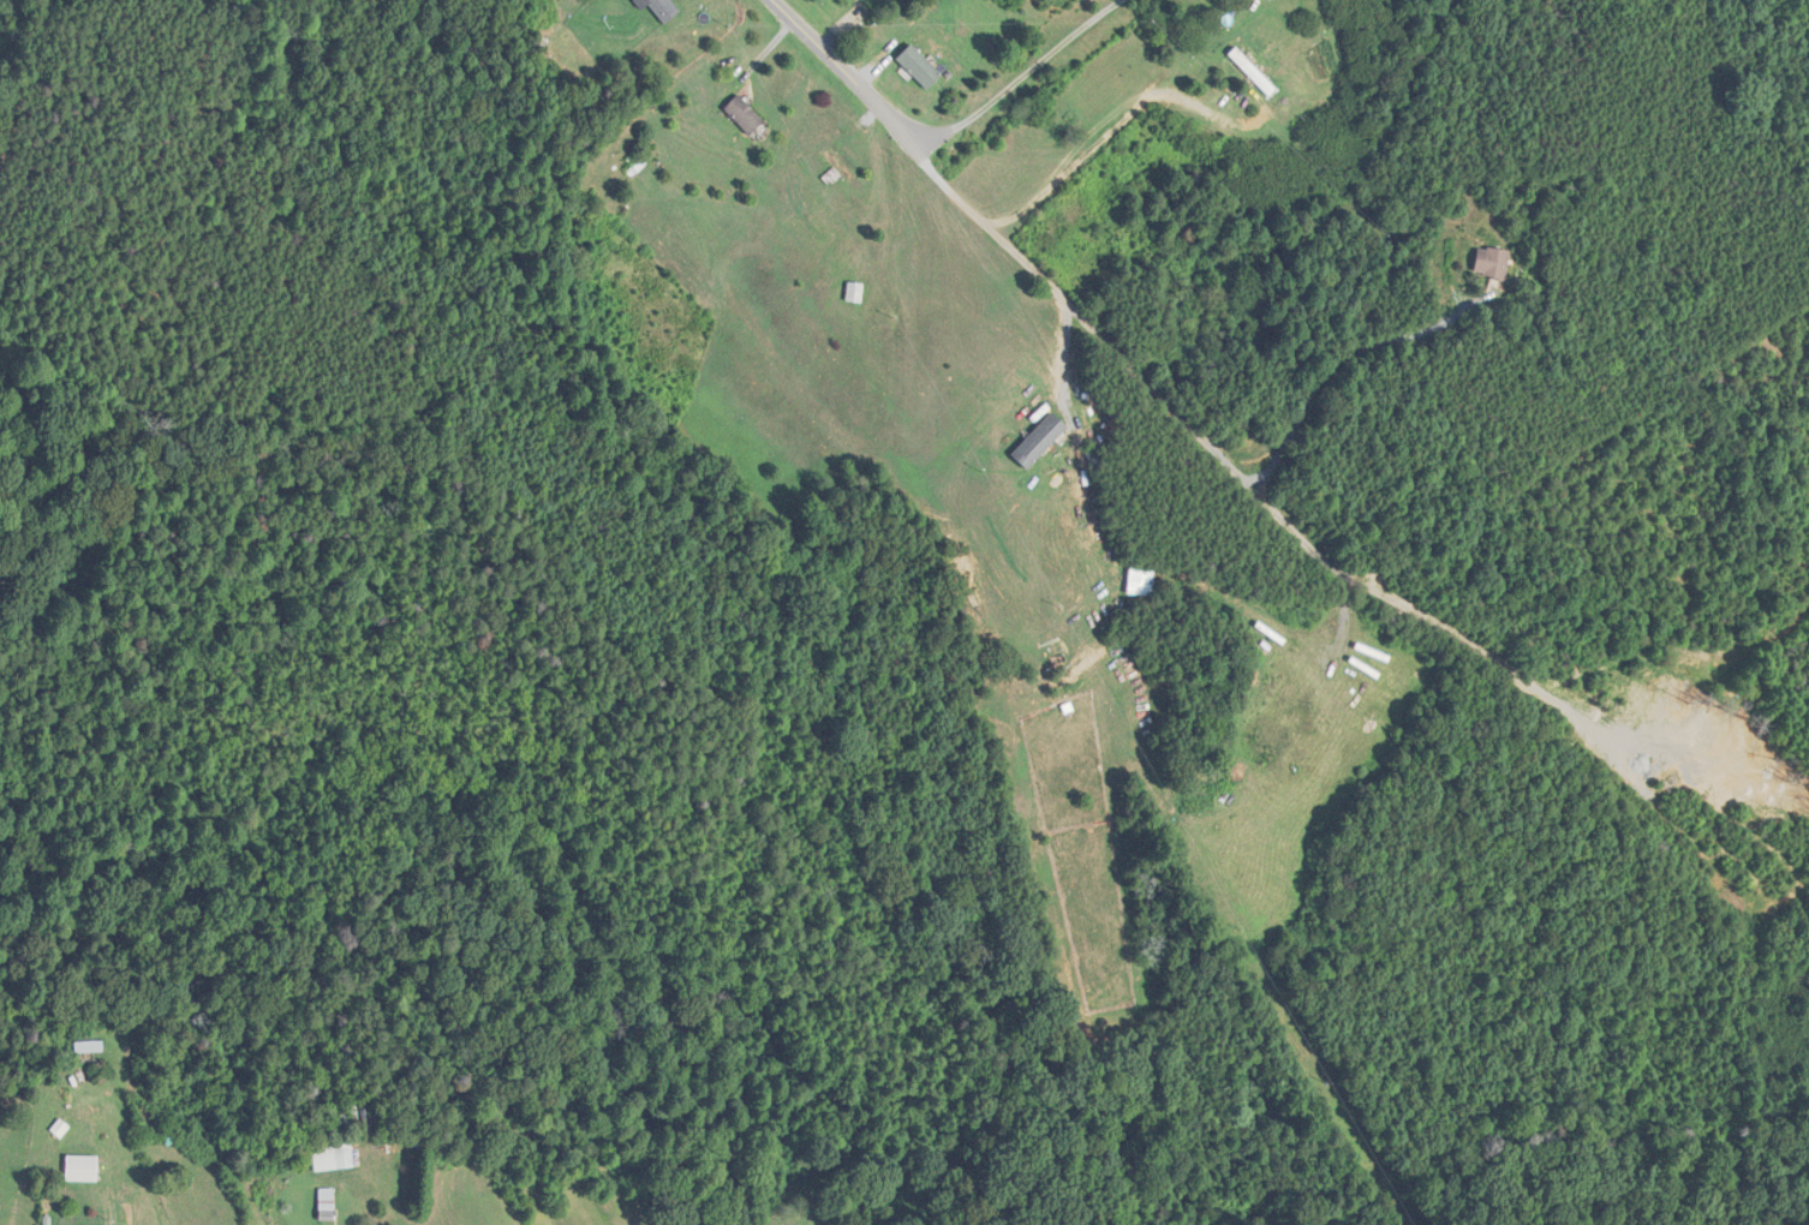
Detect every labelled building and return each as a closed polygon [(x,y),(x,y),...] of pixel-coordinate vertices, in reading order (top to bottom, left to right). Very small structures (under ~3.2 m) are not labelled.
[(665,24),(682,12),(673,0),(647,0),(665,24)] [(944,75),(914,43),(898,58),(928,90),(944,75)] [(1284,81),(1244,47),(1231,63),(1271,96),(1284,81)] [(752,135),(766,120),(740,94),(725,108),(752,135)] [(624,168),(633,178),(648,164),(639,154),(624,168)] [(1508,279),(1511,251),(1479,247),(1476,275),(1508,279)] [(864,302),(864,285),(841,284),(840,302),(864,302)] [(1028,470),(1070,428),(1054,412),(1012,454),(1028,470)] [(104,1041),(75,1041),(75,1053),(104,1053),(104,1041)] [(67,1182),(99,1182),(99,1156),(67,1156),(67,1182)] [(320,1220),(336,1220),(336,1188),(320,1188),(320,1220)]
